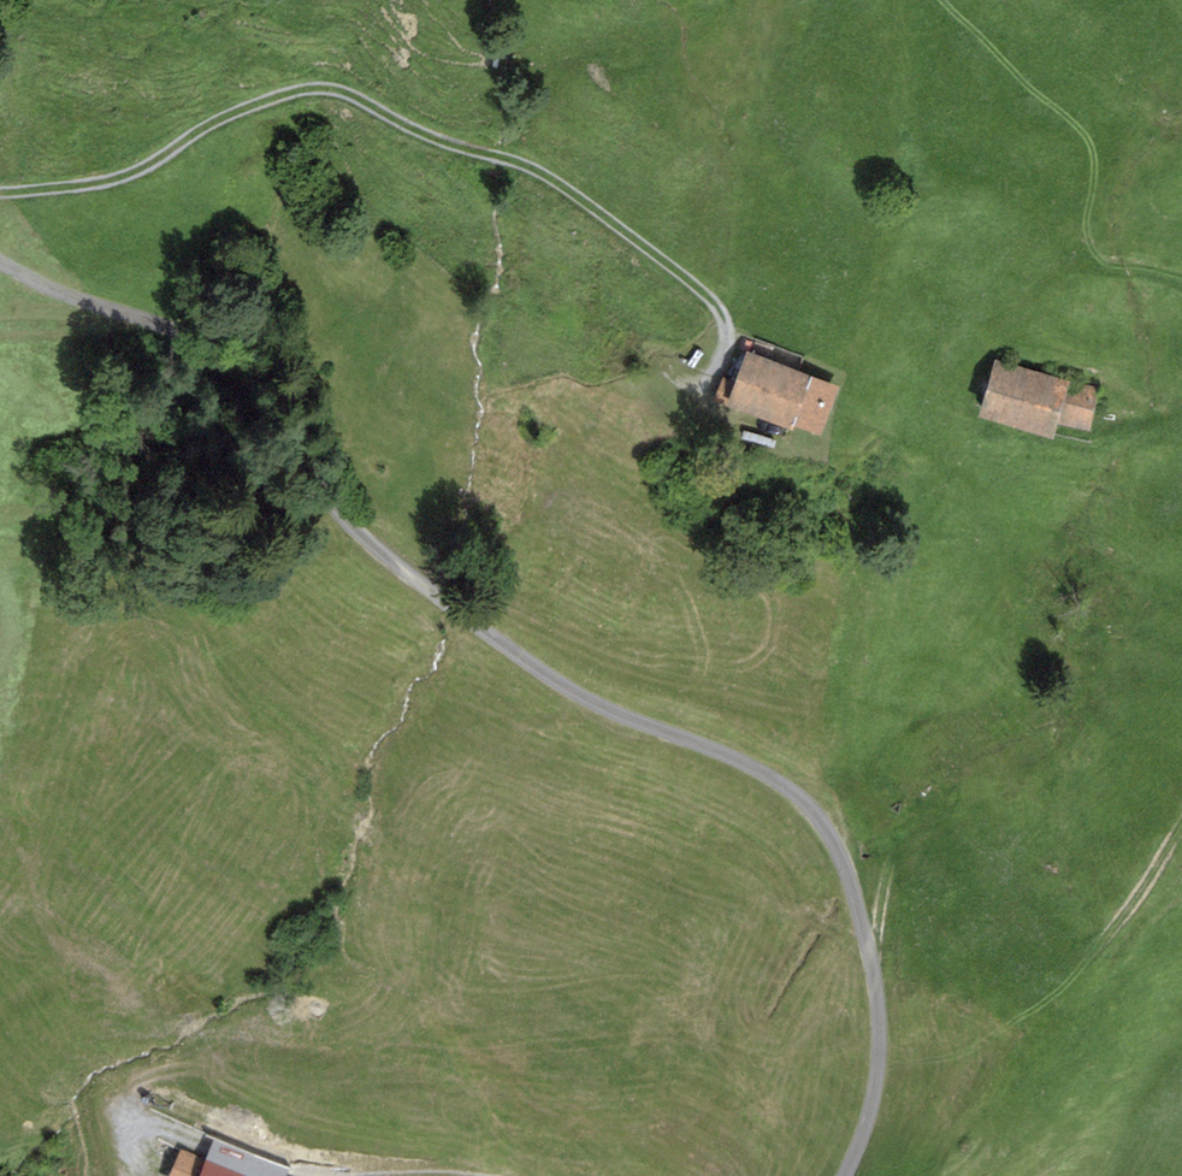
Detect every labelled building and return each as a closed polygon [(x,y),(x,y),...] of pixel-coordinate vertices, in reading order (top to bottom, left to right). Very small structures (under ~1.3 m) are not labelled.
[(840,384),(749,349),(728,402),(794,427),(795,424),(821,434),(840,384)] [(1103,384),(995,354),(978,413),(1052,434),(1057,418),(1091,428),(1103,384)] [(209,1151),(207,1156),(180,1146),(168,1175),(273,1175),(209,1151)]
